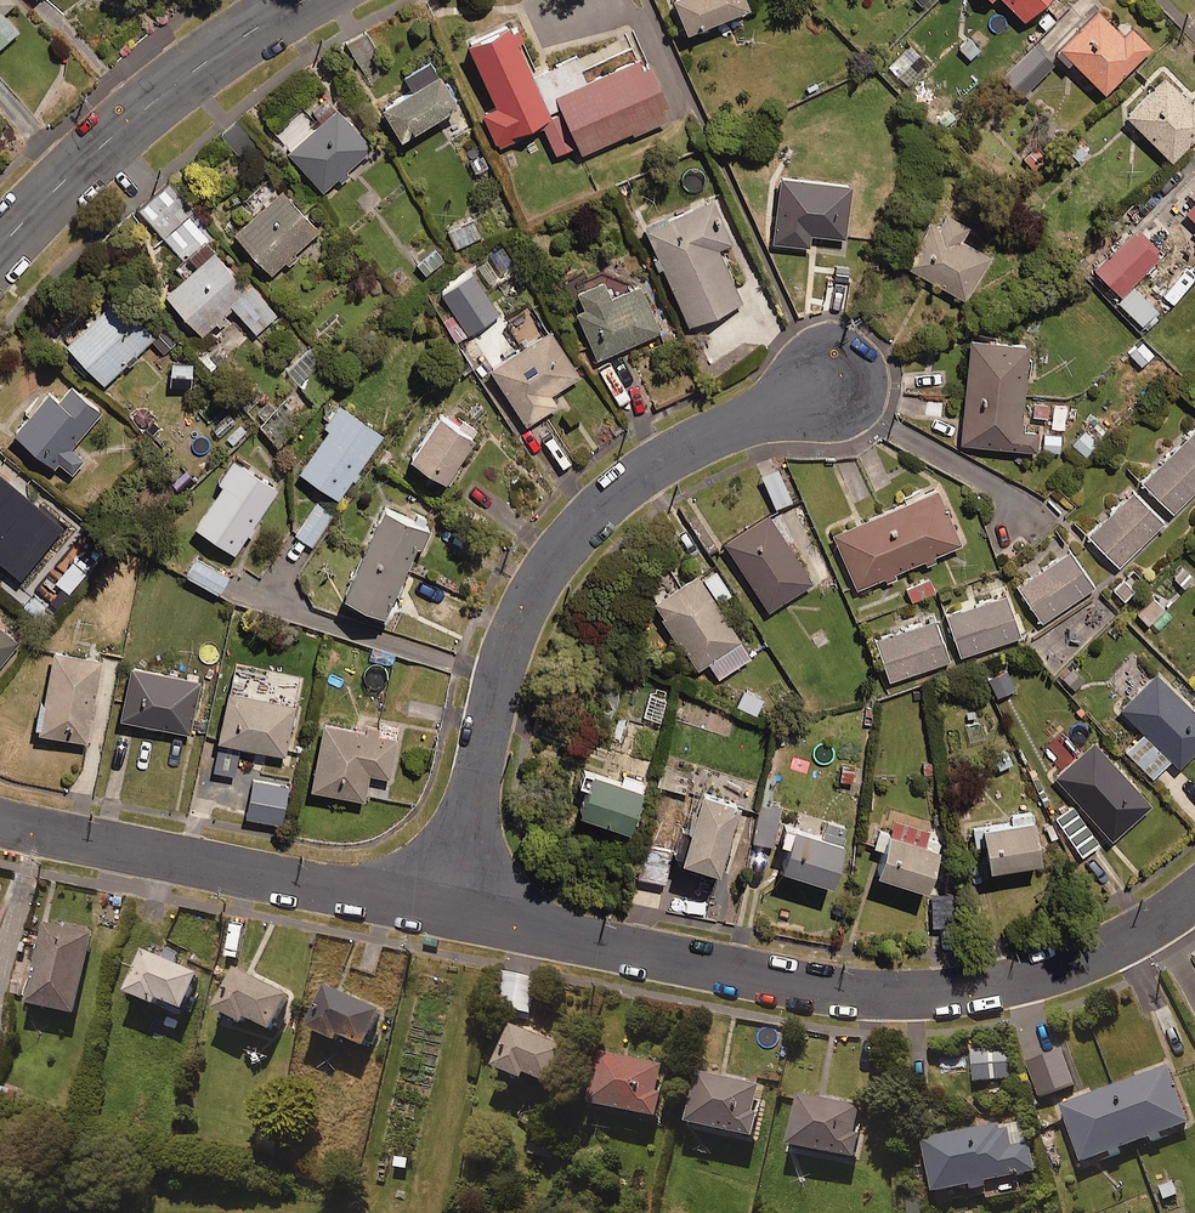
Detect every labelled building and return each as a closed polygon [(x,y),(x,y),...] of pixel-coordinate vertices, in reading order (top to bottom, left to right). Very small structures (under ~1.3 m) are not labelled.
[(15,0),(0,0),(0,46),(19,29),(3,12),(15,0)] [(688,29),(751,2),(751,0),(676,0),(688,29)] [(923,13),(938,0),(911,0),(923,13)] [(1024,19),(1044,0),(1006,0),(1024,19)] [(1099,7),(1056,49),(1070,63),(1074,59),(1106,91),(1150,47),(1124,21),(1118,27),(1099,7)] [(541,117),(550,112),(533,74),(511,22),(469,39),(497,105),(481,111),(497,148),(529,135),(524,124),(541,117)] [(984,48),(968,34),(955,49),(971,62),(984,48)] [(1055,61),(1037,43),(1004,76),(1023,94),(1055,61)] [(550,112),(541,117),(557,152),(579,142),(583,152),(634,129),(636,133),(668,118),(663,106),(668,104),(645,54),(587,80),(576,55),(533,74),(550,112)] [(459,103),(433,55),(403,72),(410,85),(381,101),(399,136),(459,103)] [(916,77),(898,59),(882,74),(900,92),(916,77)] [(949,77),(936,64),(919,80),(932,93),(949,77)] [(1194,140),(1194,98),(1192,101),(1166,76),(1129,113),(1175,159),(1194,140)] [(315,112),(322,120),(288,151),(324,190),(339,176),(343,181),(352,173),(348,168),(372,147),(329,99),(315,112)] [(1059,167),(1038,145),(1024,158),(1045,180),(1059,167)] [(812,234),(846,237),(852,183),(782,176),(775,242),(811,245),(812,234)] [(299,256),(295,252),(319,230),(282,189),(235,231),(272,272),(285,261),(289,265),(299,256)] [(659,248),(652,251),(660,269),(663,267),(687,324),(742,302),(719,246),(729,241),(711,198),(649,224),(659,248)] [(1185,210),(1194,220),(1194,200),(1185,210)] [(942,224),(932,218),(916,246),(921,249),(911,267),(967,299),(992,254),(962,237),(970,223),(949,212),(942,224)] [(480,236),(468,215),(445,227),(457,248),(480,236)] [(1161,256),(1136,229),(1104,259),(1129,286),(1161,256)] [(201,333),(215,321),(218,325),(230,315),(227,311),(233,306),(256,332),(277,314),(252,285),(249,288),(216,250),(210,255),(202,245),(190,256),(198,265),(166,292),(201,333)] [(415,263),(426,276),(448,258),(437,245),(415,263)] [(514,267),(502,245),(487,253),(499,275),(514,267)] [(443,292),(456,312),(442,321),(456,342),(499,313),(472,272),(443,292)] [(665,328),(645,282),(610,297),(603,280),(583,288),(589,303),(577,308),(598,357),(665,328)] [(1158,309),(1131,287),(1119,301),(1146,323),(1158,309)] [(104,383),(126,362),(128,364),(138,354),(137,353),(155,336),(116,295),(66,342),(104,383)] [(580,377),(548,328),(490,366),(528,424),(558,404),(552,395),(580,377)] [(1029,343),(971,338),(962,443),(1037,449),(1038,431),(1022,430),(1029,343)] [(1156,350),(1138,339),(1126,358),(1144,369),(1156,350)] [(336,379),(309,350),(287,370),(313,399),(336,379)] [(193,363),(172,361),(170,384),(191,386),(193,363)] [(13,430),(56,466),(60,462),(73,473),(85,459),(71,447),(102,410),(72,385),(60,399),(48,389),(13,430)] [(1049,396),(1031,397),(1032,418),(1050,417),(1049,396)] [(305,418),(283,397),(259,423),(282,444),(305,418)] [(339,403),(323,426),(329,430),(299,471),(337,498),(383,434),(339,403)] [(479,431),(443,406),(410,453),(446,479),(479,431)] [(240,419),(229,409),(211,428),(221,438),(240,419)] [(1064,429),(1043,427),(1042,448),(1062,450),(1064,429)] [(1142,483),(1175,514),(1194,493),(1194,429),(1142,483)] [(235,552),(249,531),(252,534),(256,528),(252,526),(278,488),(233,458),(217,481),(223,484),(195,525),(235,552)] [(793,499),(779,467),(762,475),(776,507),(793,499)] [(0,472),(0,559),(20,576),(63,526),(0,472)] [(961,543),(936,483),(905,496),(907,501),(833,533),(856,587),(883,576),(887,585),(900,580),(896,571),(923,559),(926,566),(938,561),(935,554),(961,543)] [(1164,521),(1133,491),(1089,535),(1120,565),(1164,521)] [(334,514),(317,503),(297,532),(313,544),(334,514)] [(345,594),(385,612),(417,543),(422,545),(431,526),(385,505),(345,594)] [(813,579),(768,511),(723,541),(768,609),(813,579)] [(98,549),(77,531),(63,547),(84,565),(98,549)] [(1098,587),(1071,548),(1016,585),(1043,624),(1098,587)] [(231,576),(196,556),(185,576),(219,595),(231,576)] [(1184,565),(1170,577),(1183,592),(1194,582),(1194,577),(1184,565)] [(1143,580),(1133,569),(1113,588),(1124,599),(1143,580)] [(702,581),(697,573),(653,602),(698,668),(709,661),(719,677),(752,655),(718,605),(734,594),(718,571),(702,581)] [(934,574),(904,585),(911,604),(941,593),(934,574)] [(1008,595),(947,612),(960,656),(1021,638),(1008,595)] [(1167,605),(1157,595),(1138,613),(1148,623),(1167,605)] [(935,618),(875,638),(889,680),(949,660),(935,618)] [(17,644),(0,630),(0,665),(17,644)] [(101,656),(54,648),(40,732),(88,739),(101,656)] [(1089,683),(1071,661),(1056,673),(1073,695),(1089,683)] [(201,679),(130,664),(119,717),(189,732),(201,679)] [(1194,751),(1194,704),(1193,706),(1155,671),(1120,707),(1145,730),(1127,750),(1155,776),(1172,758),(1181,766),(1194,751)] [(298,682),(275,680),(273,699),(296,701),(298,682)] [(298,704),(228,690),(219,739),(288,753),(298,704)] [(666,697),(650,694),(645,717),(661,721),(666,697)] [(324,720),(310,786),(368,798),(373,772),(390,775),(398,736),(324,720)] [(1151,803),(1094,741),(1054,777),(1111,839),(1151,803)] [(988,751),(999,772),(1015,764),(1003,743),(988,751)] [(241,751),(216,746),(211,770),(235,776),(241,751)] [(863,767),(839,760),(832,782),(856,790),(863,767)] [(693,772),(668,766),(663,786),(688,792),(693,772)] [(644,788),(585,767),(580,782),(590,785),(581,810),(630,827),(644,788)] [(746,782),(699,768),(691,794),(698,795),(689,827),(680,824),(672,854),(721,868),(746,782)] [(290,786),(254,778),(246,817),(282,824),(290,786)] [(1101,841),(1075,803),(1056,817),(1082,854),(1101,841)] [(755,813),(751,839),(776,843),(782,807),(766,804),(764,815),(755,813)] [(945,834),(875,814),(867,842),(887,848),(880,872),(930,887),(945,834)] [(1043,858),(1036,814),(972,825),(975,843),(984,842),(988,867),(1043,858)] [(828,823),(825,833),(786,822),(781,840),(792,843),(785,867),(834,881),(849,829),(828,823)] [(672,854),(673,848),(645,841),(637,875),(665,882),(672,854)] [(94,937),(46,927),(30,1007),(78,1017),(94,937)] [(180,955),(153,944),(130,998),(158,1009),(160,1004),(187,1015),(202,979),(175,968),(180,955)] [(294,994),(241,970),(220,1016),(248,1029),(250,1023),(276,1035),(294,994)] [(539,983),(505,975),(497,1007),(531,1015),(539,983)] [(333,990),(313,1035),(339,1046),(342,1040),(369,1052),(386,1014),(333,990)] [(571,1052),(515,1031),(499,1073),(527,1084),(529,1080),(557,1090),(571,1052)] [(1009,1052),(973,1054),(975,1083),(1010,1081),(1009,1052)] [(1074,1086),(1062,1053),(1029,1065),(1041,1098),(1074,1086)] [(596,1108),(661,1121),(666,1096),(657,1094),(663,1067),(607,1056),(596,1108)] [(1127,1154),(1125,1150),(1150,1140),(1152,1145),(1168,1139),(1166,1135),(1191,1125),(1171,1069),(1064,1108),(1085,1164),(1111,1155),(1112,1160),(1127,1154)] [(688,1125),(757,1141),(763,1114),(754,1112),(760,1087),(701,1073),(688,1125)] [(789,1150),(857,1164),(863,1134),(857,1133),(862,1107),(800,1095),(789,1150)] [(989,1190),(988,1185),(1037,1173),(1025,1120),(926,1143),(938,1197),(972,1189),(973,1194),(989,1190)] [(1148,1194),(1131,1200),(1135,1212),(1154,1212),(1148,1194)]
